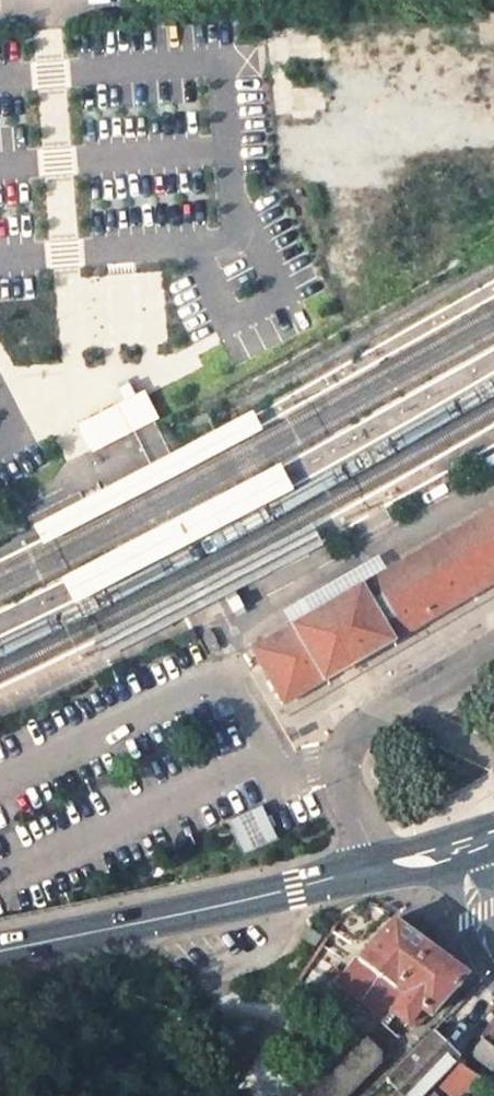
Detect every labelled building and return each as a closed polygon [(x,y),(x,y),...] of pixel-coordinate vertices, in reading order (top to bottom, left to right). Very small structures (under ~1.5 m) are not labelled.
[(262,430),(252,412),(130,475),(33,526),(43,546),(262,430)] [(61,579),(74,604),(293,491),(279,464),(61,579)] [(293,624),(250,649),(283,706),(353,666),(493,583),(493,505),(387,568),(321,608),(293,624)] [(312,525),(91,639),(103,660),(323,545),(312,525)] [(286,612),(293,624),(387,568),(380,556),(286,612)] [(246,854),(281,841),(269,806),(233,819),(246,854)] [(466,976),(395,921),(363,956),(379,971),(358,996),(371,1010),(396,984),(406,993),(396,1007),(407,1018),(422,1003),(432,1010),(466,976)] [(468,993),(436,1025),(449,1037),(479,1005),(468,993)] [(473,1055),(493,1069),(493,1026),(473,1055)] [(398,1095),(423,1095),(450,1066),(430,1032),(384,1084),(398,1095)] [(319,1095),(350,1095),(380,1066),(379,1048),(372,1041),(319,1095)] [(423,1095),(472,1095),(456,1079),(461,1071),(450,1066),(423,1095)]
